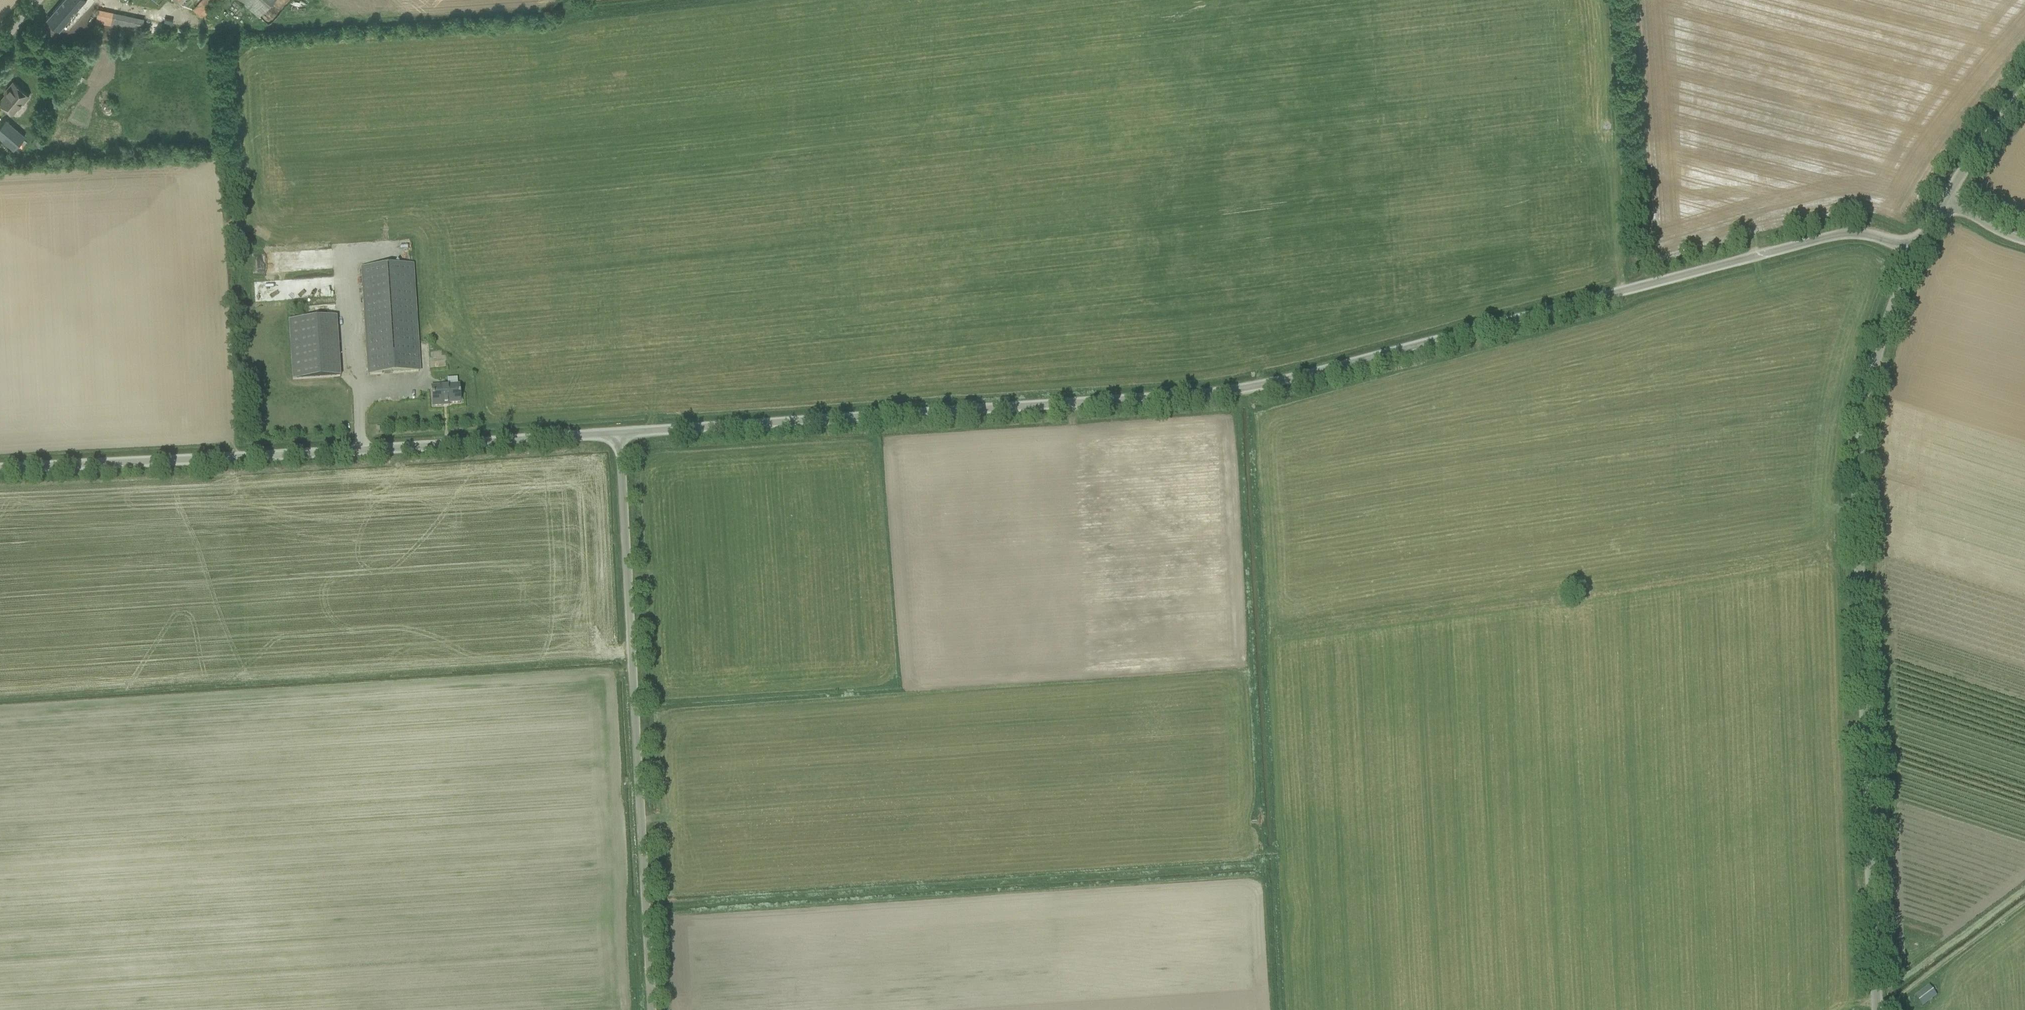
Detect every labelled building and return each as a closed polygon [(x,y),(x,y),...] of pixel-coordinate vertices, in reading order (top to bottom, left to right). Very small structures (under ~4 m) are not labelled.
[(48,20),(60,30),(85,0),(65,0),(48,20)] [(193,9),(201,17),(218,0),(201,0),(193,9)] [(274,0),(241,0),(259,17),(274,0)] [(96,22),(109,24),(112,13),(98,10),(96,22)] [(82,56),(71,80),(78,83),(89,59),(82,56)] [(30,96),(13,82),(8,88),(10,89),(0,101),(0,104),(13,114),(22,103),(24,104),(30,96)] [(13,150),(25,136),(6,119),(0,126),(0,138),(13,150)] [(31,141),(39,148),(43,143),(34,137),(31,141)] [(272,255),(272,270),(282,270),(282,255),(272,255)] [(411,265),(363,268),(370,375),(418,372),(411,265)] [(340,377),(336,317),(289,320),(293,380),(340,377)] [(443,405),(449,405),(460,404),(460,402),(461,402),(461,397),(460,397),(459,385),(440,386),(440,388),(431,388),(433,407),(443,407),(443,405)] [(1929,986),(1915,997),(1923,1007),(1937,996),(1929,986)]
